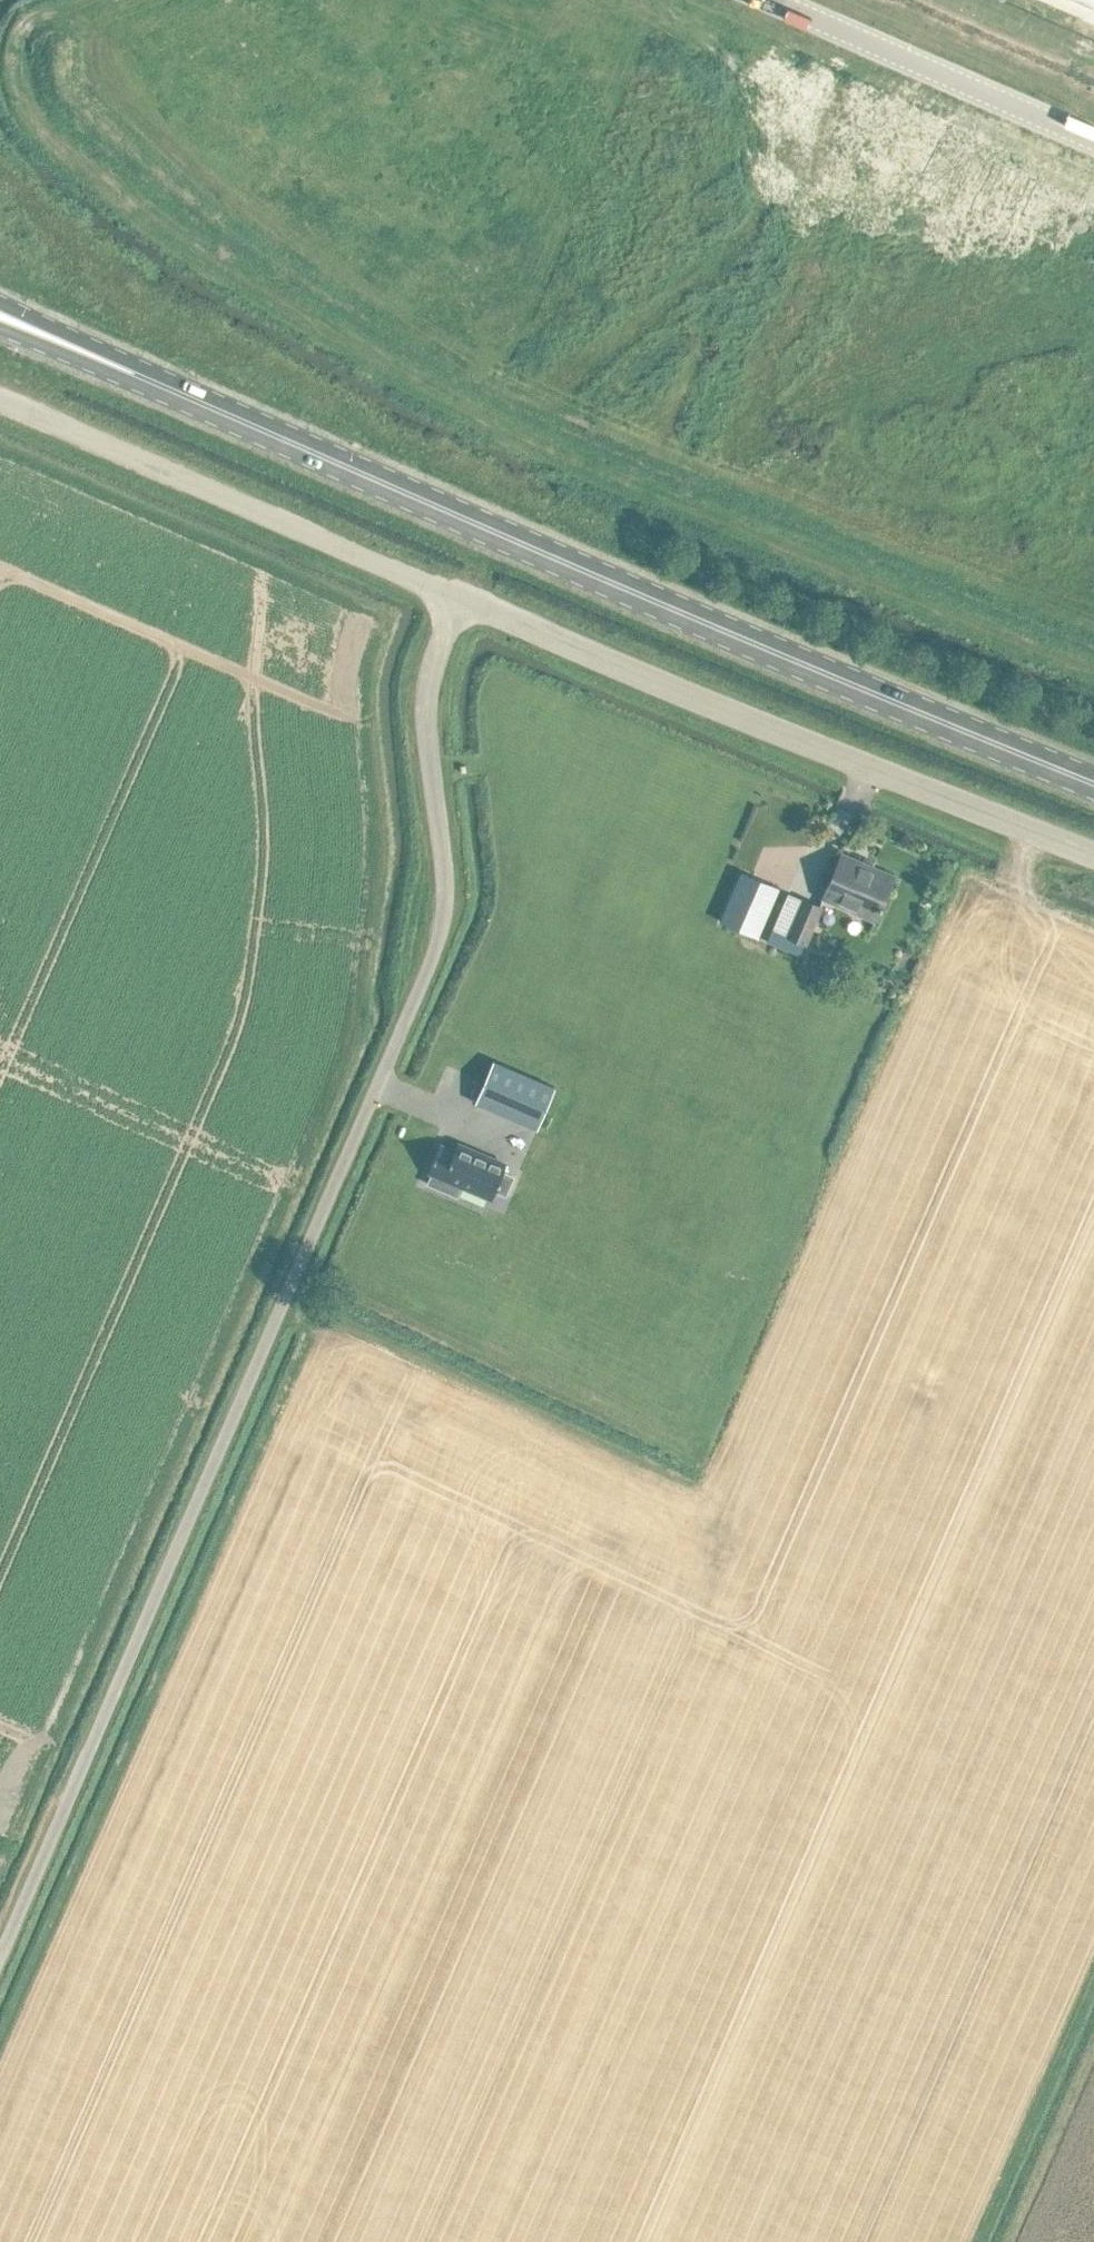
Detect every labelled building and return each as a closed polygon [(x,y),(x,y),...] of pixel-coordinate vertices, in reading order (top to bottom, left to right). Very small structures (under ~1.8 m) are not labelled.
[(875,919),(885,896),(894,876),(842,854),(833,874),(823,896),(875,919)] [(742,870),(721,919),(759,935),(780,887),(742,870)] [(820,906),(804,899),(788,892),(773,929),(788,935),(783,948),(799,955),(805,942),(820,906)] [(555,1087),(493,1060),(475,1102),(537,1128),(555,1087)] [(507,1164),(458,1143),(455,1150),(440,1144),(428,1171),(432,1172),(428,1183),(457,1195),(462,1185),(492,1198),(495,1190),(505,1194),(513,1176),(503,1172),(507,1164)]
